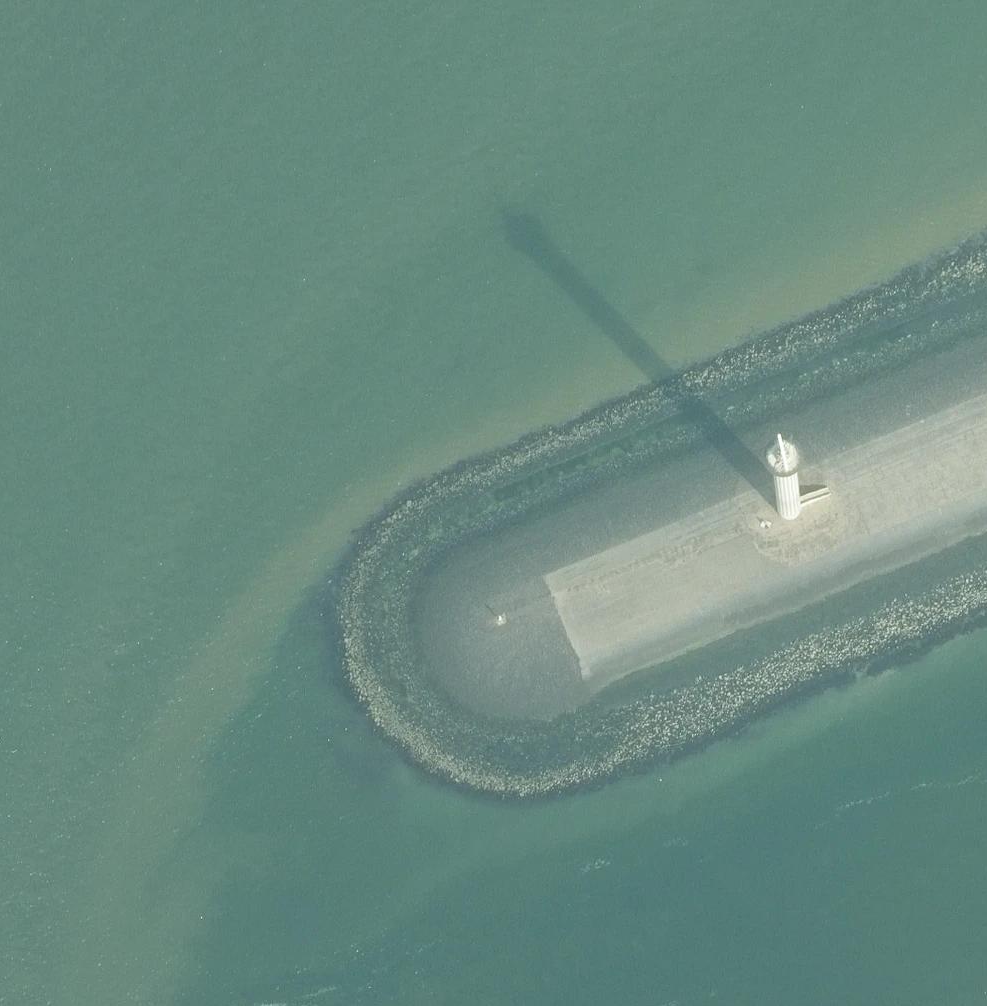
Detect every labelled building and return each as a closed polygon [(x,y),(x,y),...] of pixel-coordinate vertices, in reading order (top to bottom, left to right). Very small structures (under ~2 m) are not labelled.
[(776,504),(775,507),(776,510),(776,513),(778,516),(780,518),(783,520),(786,521),(789,521),(792,520),(795,519),(798,517),(799,514),(800,511),(801,508),(800,506),(800,505),(800,503),(799,502),(798,501),(796,498),(793,497),(790,496),(786,496),(783,497),(780,498),(778,501),(776,504)]
